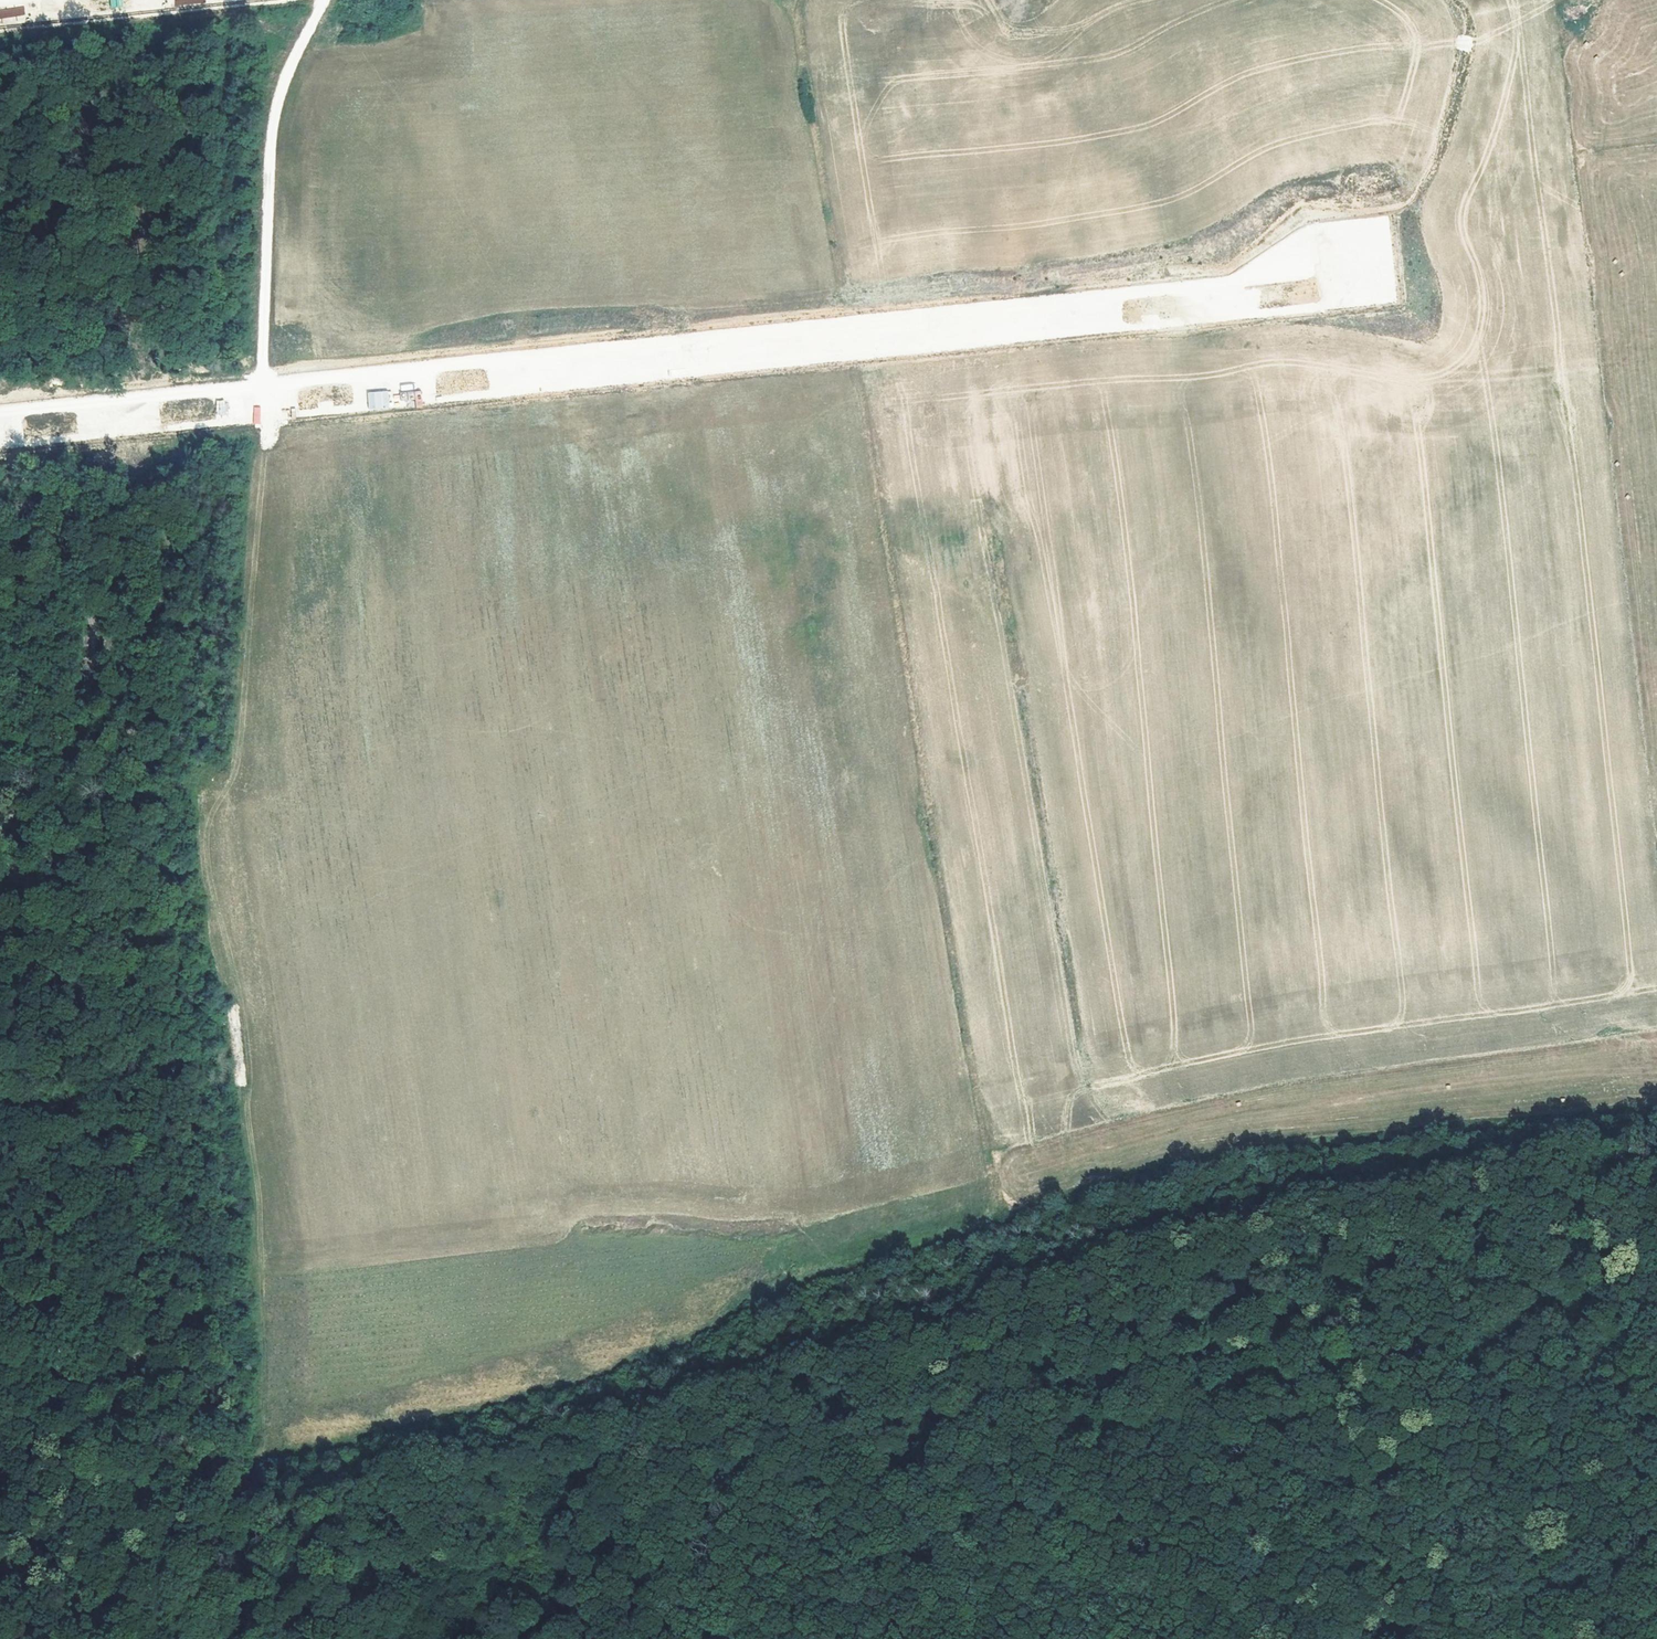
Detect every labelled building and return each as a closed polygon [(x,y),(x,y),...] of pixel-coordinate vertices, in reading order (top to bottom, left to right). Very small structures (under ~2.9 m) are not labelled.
[(25,17),(24,7),(0,8),(0,19),(25,17)] [(369,410),(390,408),(388,390),(367,392),(369,410)] [(423,406),(421,390),(414,391),(416,407),(423,406)] [(253,406),(252,423),(259,424),(261,406),(253,406)]
